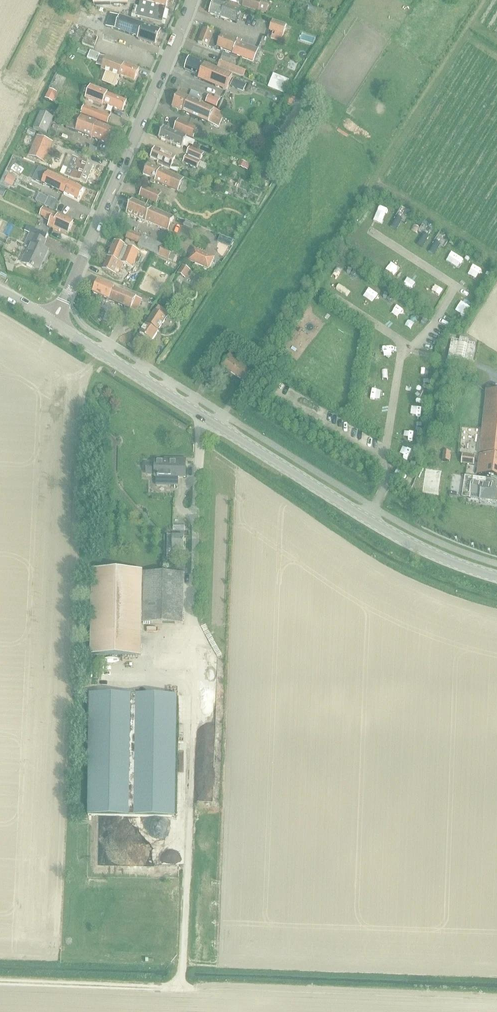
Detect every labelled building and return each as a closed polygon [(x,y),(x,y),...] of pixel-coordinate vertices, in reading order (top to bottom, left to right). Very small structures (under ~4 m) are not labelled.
[(140,1),(139,7),(134,5),(131,17),(136,18),(136,16),(162,23),(167,0),(136,0),(140,1)] [(215,0),(210,14),(221,18),(221,17),(236,23),(240,11),(228,6),(229,5),(215,0)] [(266,14),(269,3),(259,0),(244,0),(242,6),(266,14)] [(156,46),(161,30),(111,14),(106,26),(115,29),(115,30),(139,38),(138,40),(156,46)] [(271,38),(281,41),(286,25),(272,20),(269,30),(273,31),(271,38)] [(203,29),(198,43),(214,49),(216,50),(217,48),(221,36),(219,35),(203,29)] [(85,38),(98,42),(100,37),(87,32),(85,38)] [(221,36),(217,48),(241,57),(254,62),(259,49),(246,44),(240,42),(241,40),(237,39),(236,41),(222,35),(221,36)] [(116,48),(129,52),(131,46),(118,42),(116,48)] [(132,47),(131,55),(153,59),(155,51),(132,47)] [(87,58),(97,62),(100,54),(90,50),(87,58)] [(124,63),(124,64),(106,57),(101,69),(106,72),(102,81),(116,87),(120,76),(134,81),(139,69),(124,63)] [(194,77),(227,91),(233,76),(190,59),(186,70),(196,74),(194,77)] [(217,66),(244,77),(246,70),(219,60),(217,66)] [(287,88),(293,75),(277,68),(271,81),(287,88)] [(103,103),(122,111),(126,100),(91,87),(86,100),(102,106),(103,103)] [(172,107),(218,127),(224,114),(189,99),(190,98),(178,93),(172,107)] [(91,109),(88,116),(107,124),(109,116),(91,109)] [(97,139),(108,144),(114,129),(72,112),(66,128),(91,138),(91,136),(98,139),(97,139)] [(34,129),(47,134),(53,118),(40,113),(34,129)] [(174,130),(191,138),(195,127),(179,120),(174,130)] [(283,133),(295,141),(303,130),(290,122),(283,133)] [(164,128),(163,128),(159,138),(159,139),(159,138),(170,143),(171,144),(171,143),(173,144),(173,145),(173,144),(182,148),(187,138),(186,138),(164,128)] [(28,156),(45,163),(53,142),(36,135),(28,156)] [(88,151),(95,154),(97,149),(90,146),(88,151)] [(186,155),(200,161),(204,153),(190,147),(186,155)] [(158,163),(170,168),(175,157),(155,148),(150,158),(158,161),(158,163)] [(197,169),(200,161),(186,155),(183,162),(197,169)] [(64,176),(85,184),(93,165),(72,156),(64,176)] [(155,182),(178,192),(183,180),(147,164),(143,174),(152,178),(150,182),(154,183),(155,182)] [(39,168),(33,179),(42,184),(64,195),(65,192),(78,199),(83,189),(49,172),(39,168)] [(14,176),(8,174),(6,172),(0,184),(0,186),(8,189),(9,186),(12,181),(14,176)] [(139,196),(156,204),(161,193),(144,185),(139,196)] [(44,206),(53,210),(57,201),(49,197),(44,206)] [(132,200),(126,214),(145,222),(146,221),(168,231),(174,218),(132,200)] [(43,208),(40,216),(51,221),(48,227),(60,232),(61,230),(66,232),(68,229),(70,230),(73,222),(43,208)] [(22,262),(39,270),(48,250),(43,248),(49,235),(27,225),(24,230),(30,233),(25,244),(29,247),(22,262)] [(138,245),(173,261),(175,255),(170,253),(172,249),(142,236),(129,230),(126,237),(139,243),(138,245)] [(230,247),(233,240),(221,235),(218,242),(230,247)] [(359,236),(355,245),(364,251),(369,242),(359,236)] [(123,263),(132,267),(139,253),(114,242),(102,268),(118,275),(123,263)] [(194,249),(189,261),(208,270),(214,258),(194,249)] [(471,265),(480,272),(487,263),(477,256),(471,265)] [(189,271),(182,267),(178,273),(181,275),(184,277),(189,271)] [(92,292),(137,312),(142,300),(98,280),(92,292)] [(146,322),(140,332),(152,340),(158,331),(158,330),(169,313),(157,306),(147,322),(146,322)] [(132,316),(123,323),(127,328),(136,322),(132,316)] [(451,341),(447,358),(471,363),(475,346),(467,344),(468,338),(460,337),(459,342),(451,341)] [(221,365),(244,381),(252,368),(230,353),(221,365)] [(449,421),(479,424),(479,421),(483,421),(480,454),(477,475),(496,478),(496,391),(487,390),(485,401),(481,401),(482,398),(452,395),(449,421)] [(461,463),(473,465),(475,456),(462,454),(461,463)] [(155,476),(185,477),(186,460),(168,459),(168,462),(155,462),(155,476)] [(425,468),(424,476),(440,479),(441,470),(435,470),(425,468)] [(496,502),(496,486),(485,485),(486,478),(472,476),(470,493),(480,494),(479,499),(496,502)] [(167,550),(184,550),(184,535),(167,535),(167,550)] [(93,572),(93,654),(145,654),(144,622),(185,621),(184,571),(93,572)] [(175,801),(177,695),(100,694),(90,694),(88,815),(175,817),(175,801)]
